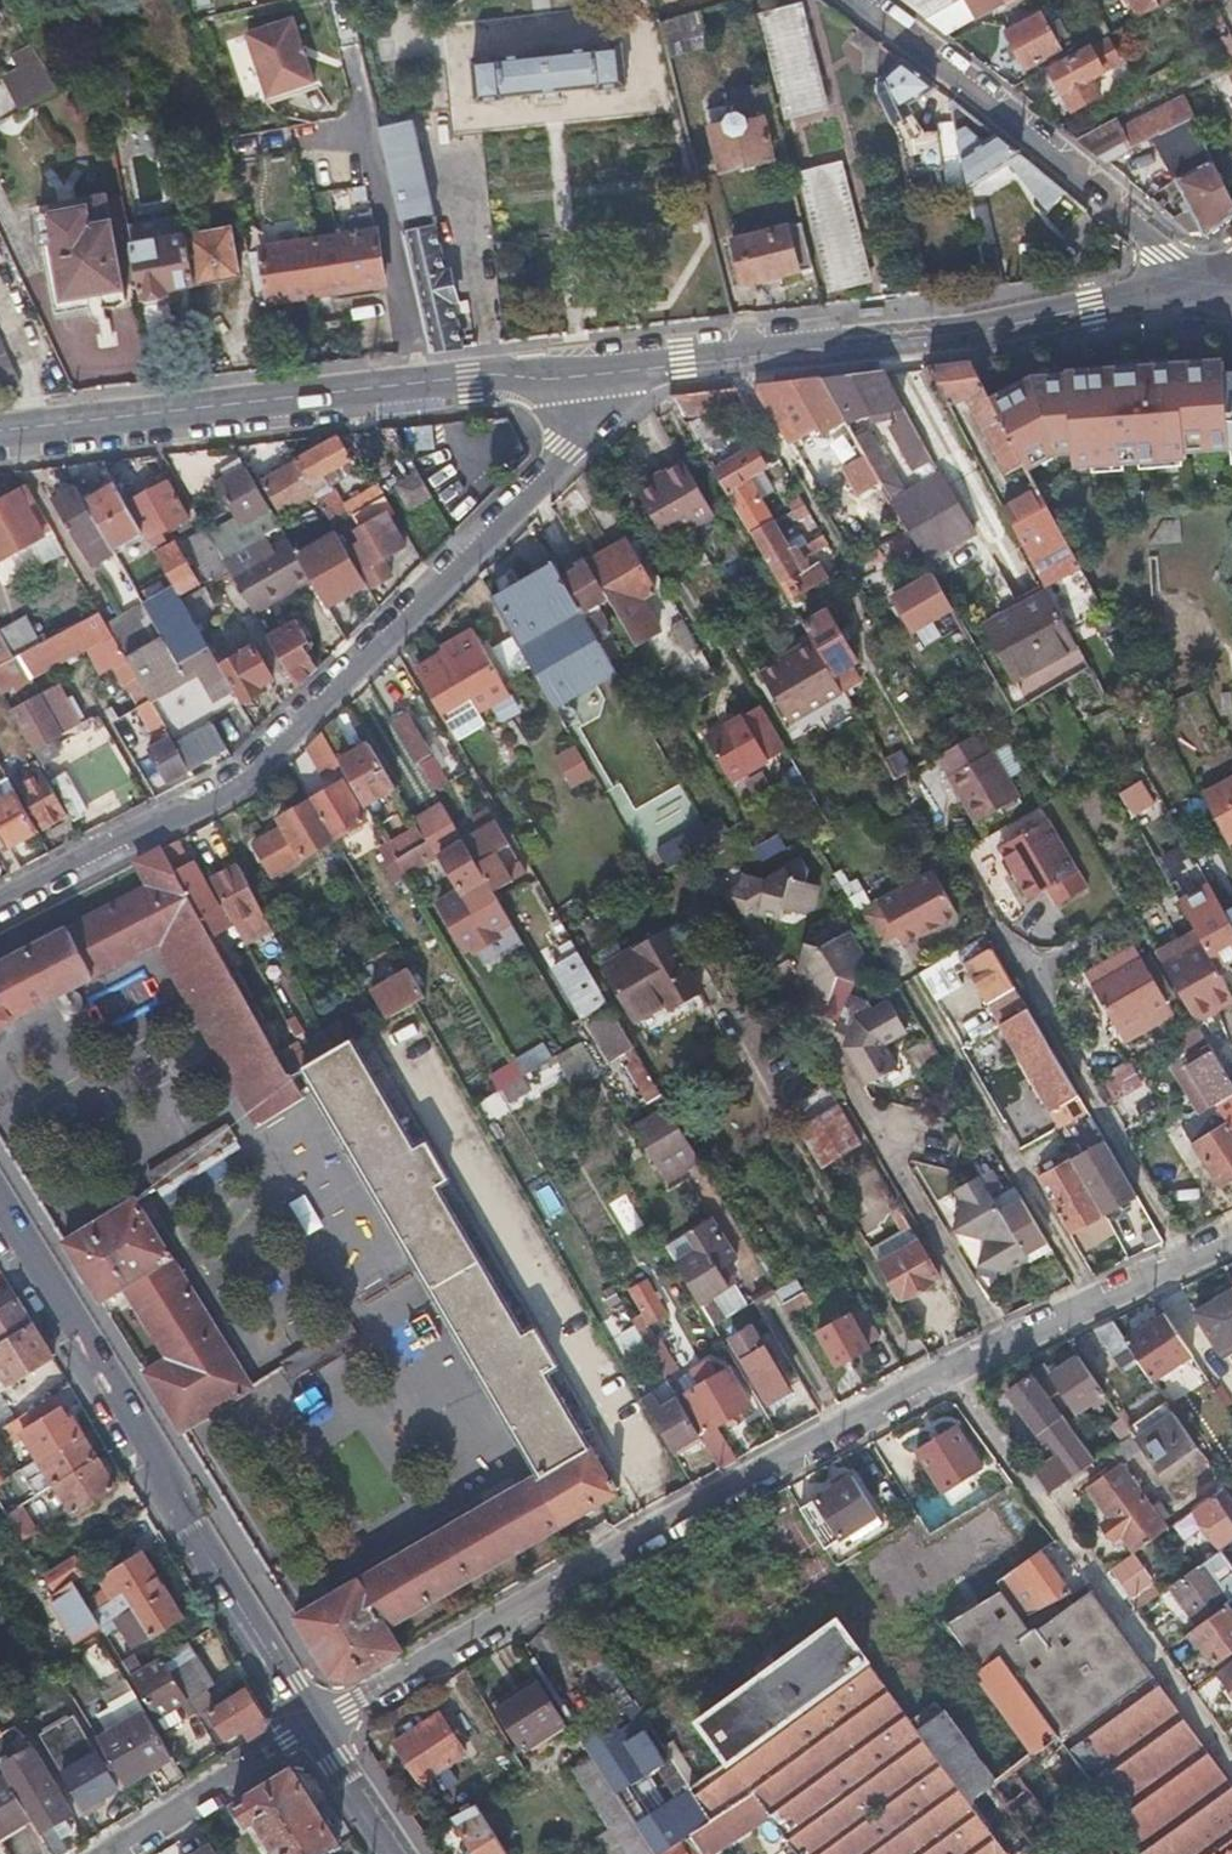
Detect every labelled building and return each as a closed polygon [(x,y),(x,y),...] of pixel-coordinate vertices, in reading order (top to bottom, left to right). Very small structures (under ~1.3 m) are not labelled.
[(956,0),(899,0),(923,19),(956,0)] [(943,35),(1004,0),(956,0),(923,19),(943,35)] [(1139,16),(1159,6),(1155,0),(1128,0),(1139,16)] [(786,115),(804,111),(822,108),(797,6),(761,16),(786,115)] [(661,22),(665,37),(668,51),(706,42),(698,12),(661,22)] [(1003,30),(1022,67),(1056,49),(1049,37),(1061,31),(1067,28),(1061,17),(1043,26),(1035,12),(1003,30)] [(308,78),(286,15),(240,31),(263,94),(308,78)] [(1105,35),(1102,28),(1099,22),(1072,36),(1066,40),(1073,52),(1105,35)] [(863,70),(875,70),(876,41),(858,28),(850,38),(861,47),(863,59),(863,70)] [(1067,28),(1061,31),(1066,40),(1072,36),(1067,28)] [(876,41),(875,70),(875,96),(897,144),(903,175),(941,168),(937,131),(921,131),(905,103),(932,84),(898,58),(890,68),(884,64),(884,47),(876,41)] [(503,99),(503,96),(502,94),(592,86),(592,90),(620,87),(617,44),(470,58),(474,102),(503,99)] [(1069,109),(1083,102),(1096,94),(1075,55),(1048,70),(1069,109)] [(52,90),(35,59),(3,78),(21,108),(52,90)] [(721,93),(723,99),(725,106),(705,111),(719,170),(783,155),(766,82),(721,93)] [(720,87),(700,91),(705,111),(725,106),(723,99),(721,93),(720,87)] [(961,126),(967,122),(974,118),(950,98),(965,185),(1019,155),(978,121),(963,130),(961,126)] [(1103,162),(1151,138),(1191,118),(1194,116),(1185,98),(1120,129),(1116,120),(1076,140),(1103,162)] [(806,157),(838,149),(871,141),(865,113),(798,129),(806,157)] [(1151,138),(1172,177),(1213,158),(1191,118),(1151,138)] [(1172,177),(1188,208),(1170,217),(1189,234),(1200,230),(1202,234),(1206,234),(1231,215),(1231,196),(1213,158),(1172,177)] [(827,288),(845,284),(863,280),(837,167),(799,176),(827,288)] [(1038,171),(1033,178),(1027,184),(1043,199),(1055,184),(1038,171)] [(397,223),(418,218),(430,215),(422,181),(388,188),(397,223)] [(32,202),(40,255),(47,308),(118,297),(103,192),(32,202)] [(373,231),(372,231),(371,231),(368,213),(347,216),(349,234),(257,248),(258,250),(244,252),(252,300),(264,298),(264,301),(381,283),(373,231)] [(190,284),(182,239),(179,218),(123,226),(151,380),(174,378),(168,345),(171,344),(165,307),(162,289),(179,286),(190,284)] [(420,229),(418,218),(397,223),(399,234),(420,229)] [(800,224),(765,232),(731,241),(741,285),(811,269),(800,224)] [(445,300),(447,300),(448,299),(442,271),(439,272),(428,227),(420,229),(399,234),(426,349),(457,346),(445,300)] [(227,232),(182,239),(190,284),(234,277),(227,232)] [(182,304),(179,286),(162,289),(165,307),(182,304)] [(18,386),(0,349),(0,388),(18,386)] [(991,403),(1019,456),(1033,449),(1038,458),(1058,448),(1069,446),(1070,451),(1071,467),(1183,458),(1182,451),(1181,442),(1226,438),(1227,447),(1228,464),(1231,463),(1231,376),(1222,377),(1220,363),(1130,370),(1131,378),(1108,380),(1107,372),(1066,375),(1049,380),(1033,380),(991,403)] [(967,364),(927,367),(949,408),(964,400),(1005,475),(1013,471),(1023,465),(1019,456),(991,403),(970,364),(967,364)] [(1131,378),(1130,370),(1107,372),(1108,380),(1131,378)] [(882,372),(820,379),(842,420),(846,426),(860,419),(896,415),(905,414),(882,372)] [(842,420),(820,379),(766,385),(752,387),(770,417),(783,409),(797,435),(816,423),(821,432),(842,420)] [(735,389),(670,396),(784,595),(802,585),(824,573),(818,563),(806,570),(799,557),(793,548),(791,544),(783,548),(780,542),(756,499),(746,480),(752,476),(763,471),(749,448),(722,462),(717,451),(699,414),(746,409),(735,389)] [(931,463),(905,414),(896,415),(904,429),(895,434),(915,471),(931,463)] [(865,434),(854,440),(874,475),(886,496),(898,490),(865,434)] [(749,435),(744,438),(749,448),(763,471),(768,468),(749,435)] [(874,475),(854,440),(852,436),(837,445),(859,483),(874,475)] [(336,437),(294,461),(313,495),(332,528),(350,517),(330,484),(344,475),(339,467),(350,460),(336,437)] [(722,462),(749,448),(744,438),(727,446),(717,451),(722,462)] [(1226,438),(1181,442),(1182,451),(1227,447),(1226,438)] [(1033,449),(1019,456),(1023,465),(1026,471),(1058,453),(1070,451),(1069,446),(1058,448),(1038,458),(1033,449)] [(683,460),(637,487),(671,549),(719,522),(683,460)] [(313,495),(294,461),(260,479),(280,514),(313,495)] [(1017,477),(1027,472),(1026,471),(1023,465),(1013,471),(1017,477)] [(216,483),(231,506),(244,530),(250,527),(246,521),(267,508),(243,467),(216,483)] [(418,472),(406,479),(396,486),(409,509),(431,496),(418,472)] [(763,495),(752,476),(746,480),(756,499),(763,495)] [(912,541),(960,516),(938,476),(889,502),(906,532),(912,541)] [(142,602),(164,639),(196,696),(207,715),(235,698),(216,664),(179,599),(175,592),(194,582),(172,543),(164,547),(156,534),(187,516),(167,481),(125,504),(140,530),(171,585),(142,602)] [(44,532),(28,505),(36,501),(26,484),(0,499),(0,558),(44,532)] [(111,547),(140,530),(125,504),(114,484),(84,501),(102,532),(111,547)] [(93,538),(102,532),(84,501),(75,485),(53,497),(81,545),(93,538)] [(1049,598),(1073,645),(1085,668),(1120,647),(1038,493),(1004,511),(1049,598)] [(351,548),(362,568),(372,587),(391,576),(382,560),(406,545),(389,516),(395,512),(386,496),(365,509),(373,523),(378,532),(362,542),(351,548)] [(784,501),(790,511),(800,505),(795,496),(784,501)] [(805,514),(800,505),(790,511),(794,520),(805,514)] [(960,516),(912,541),(915,547),(919,554),(923,560),(970,535),(960,516)] [(1160,521),(1147,545),(1179,542),(1177,519),(1160,521)] [(357,533),(362,542),(378,532),(373,523),(357,533)] [(222,559),(216,550),(204,529),(185,539),(209,582),(228,571),(222,559)] [(334,530),(293,553),(309,579),(327,609),(366,586),(334,530)] [(110,564),(118,560),(111,547),(102,532),(93,538),(110,564)] [(915,547),(912,541),(906,532),(866,553),(876,569),(915,547)] [(780,542),(783,548),(791,544),(793,548),(800,544),(794,534),(780,542)] [(817,534),(809,539),(800,544),(806,554),(822,544),(817,534)] [(229,572),(252,612),(309,579),(293,553),(286,540),(242,565),(229,572)] [(622,541),(585,563),(608,604),(614,614),(652,590),(622,541)] [(793,548),(799,557),(806,554),(800,544),(793,548)] [(242,565),(235,551),(222,559),(228,571),(229,572),(242,565)] [(574,568),(559,577),(608,661),(619,655),(607,634),(610,632),(594,604),(598,602),(602,608),(608,604),(585,563),(581,558),(572,564),(574,568)] [(608,661),(559,577),(552,565),(493,600),(553,707),(614,671),(608,661)] [(931,575),(911,586),(891,597),(910,632),(951,609),(931,575)] [(809,596),(802,585),(784,595),(790,607),(809,596)] [(225,659),(188,594),(179,599),(216,664),(221,661),(225,659)] [(1010,681),(1042,663),(1073,645),(1049,598),(984,634),(1010,681)] [(0,664),(0,689),(29,673),(31,675),(99,641),(108,658),(111,656),(139,707),(150,700),(127,661),(100,612),(0,664)] [(801,625),(805,632),(829,676),(845,667),(853,663),(823,612),(801,625)] [(701,682),(713,675),(679,618),(668,624),(701,682)] [(295,620),(266,637),(296,689),(316,670),(306,652),(311,649),(295,620)] [(470,631),(453,641),(487,700),(504,690),(487,661),(470,631)] [(1151,632),(1153,652),(1163,651),(1161,631),(1151,632)] [(829,676),(805,632),(773,649),(779,660),(757,672),(784,722),(838,691),(829,676)] [(164,639),(127,661),(150,700),(156,712),(160,718),(196,696),(164,639)] [(487,700),(453,641),(438,650),(443,658),(414,673),(443,724),(473,708),(487,700)] [(225,659),(221,661),(242,700),(261,689),(258,684),(272,676),(252,643),(225,659)] [(856,685),(845,667),(829,676),(838,691),(840,694),(856,685)] [(37,745),(53,737),(80,721),(58,683),(11,709),(33,748),(37,745)] [(508,697),(504,690),(487,700),(473,708),(477,715),(508,697)] [(1218,693),(1218,713),(1231,713),(1231,692),(1218,693)] [(143,719),(156,712),(150,700),(139,707),(137,708),(143,719)] [(757,705),(737,716),(762,761),(783,750),(757,705)] [(431,789),(438,785),(445,781),(405,711),(389,720),(431,789)] [(161,720),(160,718),(156,712),(143,719),(154,739),(149,742),(152,748),(150,750),(167,780),(189,768),(177,747),(161,720)] [(112,722),(119,734),(127,747),(142,739),(127,714),(112,722)] [(172,714),(161,720),(177,747),(187,741),(172,714)] [(762,761),(737,716),(703,736),(728,779),(762,761)] [(320,732),(336,761),(338,763),(362,804),(391,786),(366,743),(352,751),(333,719),(320,732)] [(953,723),(939,731),(948,747),(962,739),(953,723)] [(945,749),(985,816),(1029,790),(989,723),(962,739),(948,747),(945,749)] [(187,741),(177,747),(189,768),(226,747),(213,725),(187,741)] [(336,761),(320,732),(305,747),(320,773),(338,763),(336,761)] [(61,749),(53,737),(37,745),(45,758),(61,749)] [(576,744),(554,757),(575,791),(596,778),(576,744)] [(970,825),(985,816),(945,749),(929,758),(970,825)] [(887,752),(876,758),(890,781),(901,775),(887,752)] [(66,813),(50,785),(34,758),(25,762),(32,775),(17,783),(41,827),(66,813)] [(73,818),(80,813),(87,809),(64,769),(50,777),(73,818)] [(1200,794),(1228,844),(1231,842),(1231,777),(1200,794)] [(3,799),(0,800),(0,829),(9,845),(38,828),(8,778),(0,782),(0,794),(3,799)] [(308,800),(331,839),(362,820),(340,782),(308,800)] [(1138,785),(1118,796),(1139,833),(1155,825),(1159,823),(1138,785)] [(625,837),(644,830),(647,840),(693,824),(681,788),(627,807),(620,787),(609,791),(625,837)] [(275,829),(294,861),(331,839),(308,800),(278,818),(283,825),(275,829)] [(476,831),(460,840),(483,879),(491,892),(523,873),(515,861),(503,869),(493,853),(507,845),(485,809),(469,819),(476,831)] [(1062,908),(1078,899),(1094,889),(1052,817),(1010,841),(1028,874),(1022,878),(1035,899),(1050,889),(1062,908)] [(719,819),(704,828),(710,839),(726,830),(719,819)] [(483,879),(460,840),(449,821),(441,827),(452,847),(444,851),(465,887),(443,900),(470,945),(477,942),(480,947),(495,938),(492,932),(509,922),(498,904),(491,892),(483,879)] [(655,849),(665,867),(710,839),(704,828),(700,822),(655,849)] [(1139,833),(1177,900),(1187,894),(1177,876),(1181,873),(1155,825),(1139,833)] [(394,859),(422,844),(425,842),(416,827),(385,844),(394,859)] [(272,874),(294,861),(275,829),(253,842),(272,874)] [(774,836),(752,849),(759,862),(782,849),(774,836)] [(177,869),(193,862),(183,837),(166,843),(177,869)] [(1028,874),(1010,841),(1003,845),(1022,878),(1028,874)] [(431,858),(422,844),(394,859),(403,874),(431,858)] [(199,921),(198,919),(172,874),(158,849),(133,862),(146,886),(0,961),(0,1028),(112,970),(154,946),(154,947),(199,921)] [(740,883),(725,892),(741,920),(759,909),(781,915),(783,907),(803,913),(811,909),(816,885),(802,881),(806,868),(797,856),(764,875),(762,879),(741,872),(740,883)] [(198,919),(208,913),(218,908),(192,863),(172,874),(198,919)] [(269,928),(253,896),(236,865),(209,879),(243,943),(269,928)] [(930,870),(853,914),(873,949),(895,937),(899,945),(954,913),(930,870)] [(1177,900),(1184,913),(1214,896),(1207,883),(1187,894),(1177,900)] [(1231,958),(1231,926),(1220,905),(1214,896),(1184,913),(1195,931),(1199,939),(1216,968),(1231,958)] [(528,954),(532,952),(537,950),(507,899),(498,904),(509,922),(528,954)] [(1220,905),(1231,926),(1231,900),(1231,899),(1220,905)] [(178,990),(205,1038),(250,1012),(199,921),(154,947),(178,990)] [(663,1011),(680,1001),(696,992),(660,930),(600,964),(632,1020),(659,1004),(663,1011)] [(1155,956),(1160,963),(1162,961),(1199,939),(1195,931),(1155,956)] [(847,932),(838,938),(858,972),(860,967),(864,958),(847,932)] [(540,952),(548,967),(578,950),(570,935),(540,952)] [(858,972),(838,938),(819,949),(805,943),(797,962),(815,992),(829,997),(839,972),(856,976),(858,972)] [(1231,995),(1216,968),(1199,939),(1162,961),(1193,1017),(1231,995)] [(1082,972),(1103,1008),(1122,1041),(1172,1012),(1131,943),(1082,972)] [(990,950),(978,957),(965,964),(1052,1112),(1065,1105),(1078,1097),(990,950)] [(575,952),(563,959),(552,966),(575,1005),(598,991),(575,952)] [(947,1024),(975,1013),(952,957),(924,968),(947,1024)] [(1193,1017),(1162,961),(1160,963),(1176,990),(1193,1017)] [(422,995),(415,982),(407,968),(370,990),(385,1017),(422,995)] [(851,988),(856,976),(839,972),(829,997),(815,992),(826,1006),(824,1009),(840,1016),(834,1031),(849,1037),(859,1018),(874,1010),(870,1001),(851,988)] [(589,1003),(595,1011),(600,1008),(596,1000),(589,1003)] [(887,1002),(878,1007),(898,1040),(907,1034),(887,1002)] [(588,1015),(592,1022),(610,1012),(606,1005),(600,1008),(595,1011),(588,1015)] [(844,1046),(866,1085),(897,1067),(886,1047),(898,1040),(878,1007),(874,1010),(859,1018),(849,1037),(844,1046)] [(540,1472),(295,1615),(331,1674),(348,1680),(401,1650),(386,1627),(616,1491),(546,1371),(556,1365),(534,1327),(522,1332),(437,1185),(447,1179),(424,1141),(414,1147),(350,1037),(347,1040),(332,1048),(329,1050),(306,1063),(286,1074),(275,1055),(250,1012),(205,1038),(255,1128),(306,1097),(302,1091),(313,1083),(540,1472)] [(608,1062),(615,1058),(622,1054),(628,1064),(624,1067),(641,1095),(654,1087),(610,1012),(592,1022),(586,1026),(608,1062)] [(336,1022),(323,1029),(332,1048),(347,1040),(336,1022)] [(1187,1031),(1176,1037),(1186,1054),(1182,1056),(1211,1106),(1218,1102),(1231,1093),(1231,1086),(1197,1025),(1187,1031)] [(332,1048),(323,1029),(319,1031),(329,1050),(332,1048)] [(329,1050),(319,1031),(296,1044),(306,1063),(329,1050)] [(978,1045),(986,1062),(1004,1052),(996,1036),(978,1045)] [(905,1051),(919,1075),(941,1063),(927,1039),(905,1051)] [(306,1063),(296,1044),(295,1043),(275,1055),(286,1074),(306,1063)] [(1105,1075),(1116,1100),(1144,1087),(1132,1062),(1105,1075)] [(897,1067),(866,1085),(868,1088),(899,1071),(897,1067)] [(613,1086),(608,1089),(612,1096),(618,1092),(613,1086)] [(1231,1125),(1231,1093),(1218,1102),(1231,1125)] [(649,1102),(656,1113),(666,1107),(659,1096),(649,1102)] [(1078,1097),(1065,1105),(1074,1120),(1088,1113),(1078,1097)] [(795,1124),(807,1145),(820,1166),(860,1143),(836,1101),(795,1124)] [(1218,1184),(1231,1175),(1231,1125),(1218,1102),(1211,1106),(1182,1123),(1218,1184)] [(642,1106),(624,1116),(631,1128),(633,1127),(649,1117),(642,1106)] [(656,1113),(649,1117),(633,1127),(645,1147),(677,1127),(666,1107),(656,1113)] [(227,1128),(149,1177),(158,1190),(236,1142),(227,1128)] [(979,1176),(980,1177),(988,1173),(1001,1165),(987,1142),(966,1154),(979,1176)] [(1101,1214),(1107,1211),(1136,1196),(1106,1145),(1072,1162),(1101,1214)] [(1067,1231),(1101,1214),(1072,1162),(1037,1179),(1067,1231)] [(992,1181),(988,1173),(980,1177),(985,1186),(992,1181)] [(955,1190),(958,1195),(961,1200),(952,1232),(984,1241),(985,1238),(1002,1242),(995,1269),(1004,1272),(1027,1258),(1025,1255),(1001,1212),(985,1186),(980,1177),(979,1176),(955,1190)] [(134,1199),(63,1242),(99,1300),(123,1286),(169,1360),(145,1374),(180,1430),(250,1388),(134,1199)] [(1022,1201),(1001,1212),(1025,1255),(1047,1242),(1022,1201)] [(938,1277),(917,1243),(897,1208),(888,1213),(908,1247),(878,1265),(897,1301),(938,1277)] [(1111,1218),(1107,1211),(1101,1214),(1105,1221),(1111,1218)] [(728,1287),(723,1278),(718,1269),(731,1261),(707,1219),(683,1233),(694,1252),(675,1263),(712,1325),(724,1319),(711,1297),(728,1287)] [(1163,1242),(1159,1234),(1154,1227),(1141,1234),(1149,1248),(1163,1242)] [(984,1241),(977,1265),(995,1269),(1002,1242),(985,1238),(984,1241)] [(1047,1242),(1025,1255),(1027,1258),(1029,1261),(1050,1248),(1047,1242)] [(643,1281),(627,1290),(646,1322),(662,1312),(643,1281)] [(800,1321),(808,1317),(816,1313),(809,1303),(811,1302),(805,1291),(781,1304),(788,1315),(794,1311),(800,1321)] [(1194,1315),(1219,1354),(1231,1346),(1231,1291),(1194,1315)] [(28,1321),(14,1298),(0,1307),(0,1338),(28,1321)] [(879,1337),(870,1323),(862,1308),(850,1315),(848,1313),(817,1331),(836,1365),(868,1347),(867,1345),(879,1337)] [(1124,1341),(1138,1362),(1150,1380),(1191,1358),(1165,1318),(1124,1341)] [(0,1338),(0,1398),(12,1417),(39,1401),(23,1374),(51,1357),(28,1321),(0,1338)] [(1123,1373),(1138,1362),(1124,1341),(1111,1322),(1094,1329),(1123,1373)] [(351,1341),(354,1340),(357,1338),(347,1323),(341,1327),(351,1341)] [(769,1404),(779,1397),(790,1391),(752,1326),(731,1338),(769,1404)] [(341,1327),(288,1358),(298,1373),(351,1341),(341,1327)] [(621,1362),(647,1351),(637,1327),(611,1338),(621,1362)] [(926,1355),(933,1351),(939,1348),(932,1335),(919,1342),(926,1355)] [(657,1339),(646,1345),(667,1380),(669,1384),(678,1380),(663,1353),(666,1352),(657,1339)] [(1231,1357),(1231,1346),(1219,1354),(1223,1362),(1231,1357)] [(288,1358),(284,1360),(281,1362),(291,1378),(298,1373),(288,1358)] [(1032,1377),(1040,1388),(1048,1399),(1053,1396),(1063,1410),(1069,1406),(1076,1415),(1103,1396),(1077,1358),(1050,1376),(1044,1368),(1032,1377)] [(687,1391),(686,1390),(685,1389),(680,1391),(683,1398),(687,1396),(693,1406),(685,1410),(698,1434),(719,1468),(734,1459),(714,1426),(750,1404),(727,1367),(687,1391)] [(655,1393),(644,1399),(652,1413),(671,1401),(668,1394),(673,1391),(669,1384),(667,1380),(652,1389),(655,1393)] [(1036,1437),(1047,1430),(1058,1422),(1028,1380),(1007,1395),(1024,1420),(1036,1437)] [(685,1410),(673,1391),(668,1394),(671,1401),(652,1413),(672,1449),(698,1434),(685,1410)] [(1173,1415),(1166,1404),(1127,1431),(1131,1437),(1134,1442),(1173,1415)] [(17,1434),(34,1463),(77,1436),(66,1417),(60,1421),(54,1411),(17,1434)] [(1173,1415),(1134,1442),(1141,1452),(1157,1476),(1195,1448),(1173,1415)] [(1026,1444),(1036,1437),(1024,1420),(1014,1427),(1026,1444)] [(1111,1429),(1122,1444),(1131,1437),(1127,1431),(1121,1422),(1111,1429)] [(940,1493),(960,1480),(981,1467),(955,1427),(914,1452),(940,1493)] [(77,1436),(34,1463),(43,1478),(47,1485),(50,1484),(91,1459),(77,1436)] [(1141,1452),(1134,1442),(1131,1437),(1122,1444),(1105,1455),(1116,1470),(1141,1452)] [(1082,1447),(1073,1453),(1065,1459),(1060,1454),(1050,1460),(1031,1467),(1050,1494),(1093,1463),(1082,1447)] [(91,1459),(50,1484),(68,1514),(108,1488),(91,1459)] [(1216,1493),(1223,1488),(1206,1463),(1199,1468),(1216,1493)] [(1088,1491),(1105,1514),(1133,1494),(1116,1470),(1088,1491)] [(877,1515),(864,1495),(852,1475),(800,1507),(825,1547),(877,1515)] [(43,1478),(37,1481),(40,1485),(42,1488),(47,1485),(43,1478)] [(42,1488),(40,1485),(37,1481),(28,1487),(33,1494),(42,1488)] [(1215,1494),(1231,1519),(1231,1502),(1223,1488),(1216,1493),(1215,1494)] [(1133,1494),(1105,1514),(1108,1519),(1101,1525),(1114,1543),(1122,1538),(1133,1554),(1160,1534),(1133,1494)] [(1231,1542),(1231,1519),(1215,1494),(1192,1510),(1222,1550),(1231,1542)] [(18,1539),(24,1535),(31,1531),(17,1507),(3,1516),(18,1539)] [(791,1553),(806,1544),(793,1522),(778,1530),(791,1553)] [(118,1593),(128,1608),(147,1639),(176,1619),(131,1545),(89,1570),(107,1600),(118,1593)] [(997,1582),(1002,1590),(1021,1619),(1069,1595),(1039,1552),(997,1582)] [(50,1593),(67,1582),(81,1573),(70,1555),(39,1575),(50,1593)] [(1200,1626),(1229,1605),(1231,1603),(1203,1563),(1172,1586),(1200,1626)] [(87,1613),(67,1582),(50,1593),(46,1595),(73,1640),(95,1627),(96,1628),(107,1622),(128,1608),(118,1593),(107,1600),(87,1613)] [(1086,1587),(1069,1595),(1021,1619),(1002,1590),(948,1627),(980,1672),(977,1675),(1009,1720),(1034,1756),(992,1785),(967,1750),(935,1705),(909,1724),(837,1626),(777,1667),(771,1660),(750,1674),(756,1683),(698,1724),(721,1758),(711,1765),(697,1775),(671,1736),(661,1744),(709,1818),(752,1789),(769,1814),(795,1853),(1031,1853),(1024,1845),(1096,1794),(1140,1853),(1231,1853),(1231,1789),(1086,1587)] [(1229,1605),(1200,1626),(1195,1629),(1218,1661),(1231,1651),(1231,1608),(1229,1605)] [(147,1639),(128,1608),(107,1622),(113,1633),(124,1626),(138,1646),(148,1640),(147,1639)] [(709,1818),(661,1744),(605,1657),(600,1659),(567,1608),(547,1620),(556,1634),(562,1639),(583,1671),(580,1673),(608,1717),(575,1737),(650,1853),(655,1853),(689,1832),(709,1818)] [(183,1644),(160,1659),(184,1699),(208,1684),(183,1644)] [(173,1706),(184,1699),(160,1659),(143,1669),(133,1655),(119,1664),(161,1730),(180,1718),(173,1706)] [(1231,1690),(1231,1662),(1219,1672),(1231,1690)] [(519,1745),(538,1733),(558,1720),(536,1684),(495,1710),(519,1745)] [(101,1693),(108,1706),(121,1725),(131,1719),(111,1687),(101,1693)] [(242,1691),(224,1702),(207,1712),(225,1742),(241,1731),(247,1740),(262,1730),(264,1725),(242,1691)] [(90,1699),(98,1713),(102,1710),(105,1708),(108,1706),(101,1693),(90,1699)] [(102,1710),(113,1730),(121,1725),(108,1706),(105,1708),(102,1710)] [(121,1725),(148,1769),(169,1758),(141,1713),(121,1725)] [(396,1741),(409,1761),(422,1780),(464,1751),(438,1713),(396,1741)] [(1009,1720),(967,1750),(992,1785),(1034,1756),(1009,1720)] [(115,1789),(105,1773),(95,1756),(76,1723),(41,1743),(85,1815),(103,1804),(99,1798),(115,1789)] [(687,1731),(711,1765),(721,1758),(698,1724),(687,1731)] [(121,1785),(148,1769),(121,1725),(113,1730),(96,1740),(121,1785)] [(575,1737),(569,1742),(582,1764),(559,1779),(595,1836),(610,1826),(627,1853),(650,1853),(575,1737)] [(4,1776),(28,1817),(50,1853),(65,1853),(70,1851),(54,1822),(68,1813),(30,1748),(0,1766),(0,1769),(4,1776)] [(338,1845),(289,1770),(232,1806),(244,1824),(253,1817),(277,1853),(324,1853),(338,1845)] [(28,1817),(4,1776),(0,1778),(0,1835),(28,1817)] [(709,1818),(689,1832),(691,1836),(663,1853),(709,1853),(769,1814),(752,1789),(709,1818)] [(464,1809),(452,1815),(477,1853),(507,1853),(509,1853),(476,1803),(464,1809)] [(208,1844),(192,1853),(214,1853),(208,1844)]
